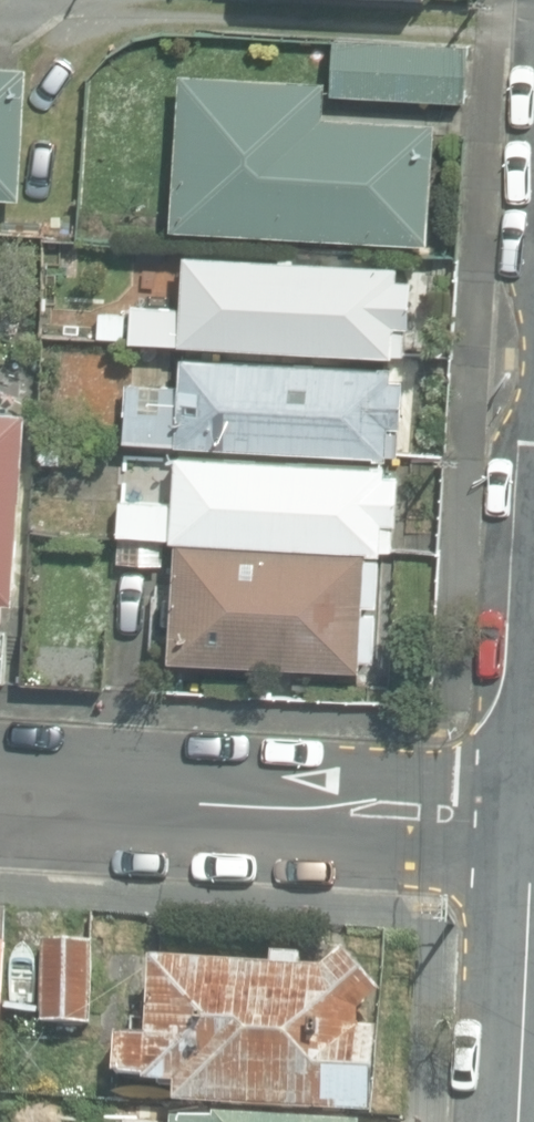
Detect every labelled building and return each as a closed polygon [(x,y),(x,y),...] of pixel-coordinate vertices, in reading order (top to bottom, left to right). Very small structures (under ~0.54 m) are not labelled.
[(331,93),(462,102),(466,42),(335,34),(331,93)] [(26,196),(34,67),(33,67),(0,65),(0,195),(26,196)] [(177,226),(433,240),(440,121),(328,115),(330,80),(186,72),(177,226)] [(137,338),(410,352),(414,278),(401,277),(402,264),(191,253),(188,305),(139,303),(137,338)] [(99,312),(99,344),(122,344),(121,312),(99,312)] [(130,437),(404,453),(409,377),(395,376),(396,367),(186,356),(185,383),(133,380),(130,437)] [(13,612),(14,595),(24,595),(32,408),(0,407),(0,611),(13,612)] [(34,463),(62,465),(65,418),(38,416),(34,463)] [(181,537),(371,549),(386,550),(386,545),(399,546),(404,474),(390,473),(390,465),(182,452),(179,500),(126,497),(124,530),(164,532),(163,552),(181,553),(181,537)] [(156,534),(123,533),(122,556),(155,558),(156,534)] [(370,557),(371,549),(181,537),(181,553),(178,593),(160,592),(159,618),(179,619),(177,655),(366,667),(366,655),(379,656),(382,611),(369,610),(370,601),(383,601),(386,557),(370,557)] [(9,942),(0,941),(0,1074),(9,942)] [(46,1021),(96,1022),(97,942),(47,941),(46,1021)] [(181,1101),(375,1112),(381,1029),(365,1028),(366,1012),(388,990),(349,948),(328,968),(302,966),(303,951),(281,950),(281,965),(158,957),(153,1034),(121,1032),(119,1073),(150,1075),(150,1081),(182,1083),(181,1101)]
